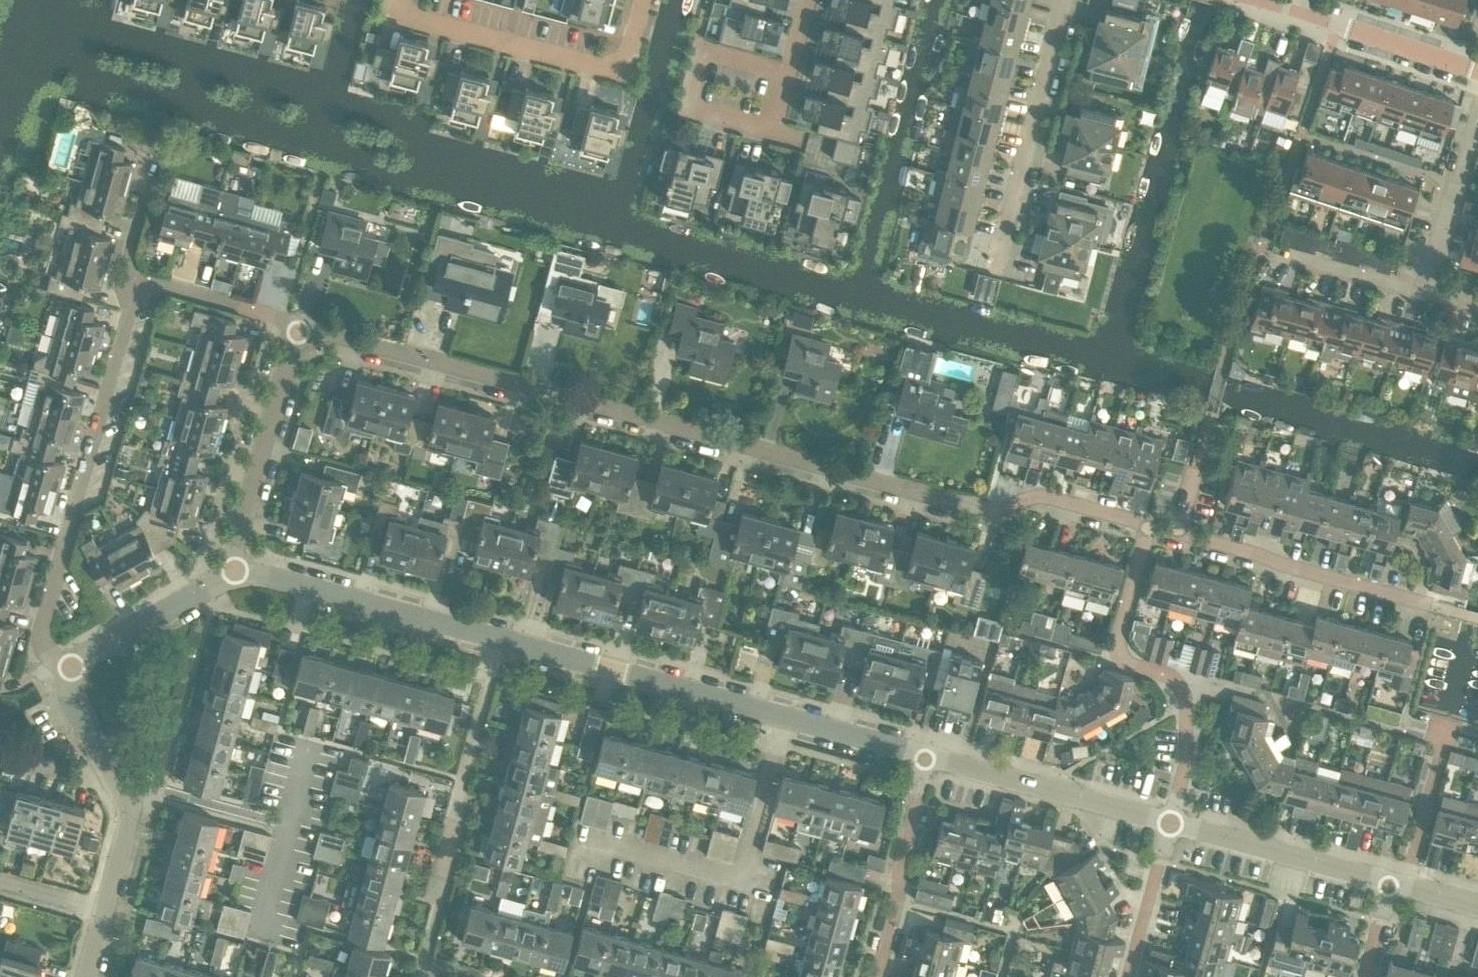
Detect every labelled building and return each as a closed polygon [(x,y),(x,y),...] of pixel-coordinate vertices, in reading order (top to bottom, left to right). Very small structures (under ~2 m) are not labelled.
[(183,13),(211,21),(214,9),(227,12),(230,0),(187,0),(183,13)] [(235,27),(262,34),(265,22),(278,26),(283,7),(270,3),(271,0),(242,0),(235,27)] [(333,20),(330,19),(321,17),(325,5),(305,0),(297,0),(286,41),(313,48),(316,36),(325,38),(328,39),(330,39),(334,20),(333,20)] [(560,12),(588,19),(590,14),(608,18),(613,0),(563,0),(560,12)] [(711,10),(720,13),(723,2),(717,0),(713,0),(711,10)] [(744,8),(744,7),(764,12),(767,0),(729,0),(728,3),(744,8)] [(862,31),(873,34),(885,37),(887,26),(894,28),(900,5),(893,3),(881,0),(878,12),(868,9),(870,0),(831,0),(828,10),(847,15),(844,27),(862,31)] [(990,1),(986,19),(1025,29),(1027,20),(1023,19),(1026,6),(1004,0),(986,0),(990,1)] [(1387,2),(1410,9),(1413,0),(1388,0),(1387,2)] [(1410,9),(1433,17),(1438,0),(1413,0),(1410,9)] [(1433,17),(1456,25),(1460,14),(1469,17),(1474,0),(1438,0),(1433,17)] [(744,7),(744,8),(741,18),(725,14),(718,40),(754,49),(758,34),(776,39),(782,17),(764,12),(744,7)] [(906,7),(904,12),(914,15),(915,9),(906,7)] [(1099,17),(1094,39),(1148,53),(1154,31),(1149,30),(1152,19),(1105,7),(1103,18),(1099,17)] [(973,35),(972,39),(1015,50),(1019,37),(1023,38),(1025,29),(986,19),(981,37),(973,35)] [(838,49),(835,61),(854,66),(864,68),(876,71),(879,60),(885,62),(891,39),(884,38),(885,37),(873,34),(869,47),(858,44),(862,31),(844,27),(825,22),(819,44),(838,49)] [(380,33),(368,30),(366,38),(378,41),(380,33)] [(376,46),(373,59),(371,64),(391,69),(389,77),(417,84),(420,72),(431,75),(433,76),(438,57),(425,53),(428,42),(401,34),(396,51),(376,46)] [(1245,65),(1254,40),(1241,36),(1236,51),(1217,44),(1206,77),(1208,78),(1205,90),(1221,95),(1224,88),(1235,92),(1245,65)] [(972,39),(971,43),(979,45),(975,63),(1014,73),(1016,64),(1012,63),(1015,50),(972,39)] [(1091,62),(1089,74),(1128,84),(1129,79),(1136,81),(1138,74),(1143,75),(1148,53),(1094,39),(1088,61),(1091,62)] [(897,41),(895,46),(905,49),(906,43),(897,41)] [(826,94),(843,99),(855,102),(867,105),(870,94),(876,96),(882,73),(876,72),(876,71),(864,68),(860,81),(851,78),(854,66),(835,61),(816,56),(810,78),(829,83),(826,94)] [(1279,65),(1281,60),(1268,56),(1263,71),(1245,65),(1235,92),(1229,108),(1249,115),(1251,108),(1263,113),(1265,107),(1268,98),(1279,65)] [(1298,113),(1315,60),(1302,56),(1298,71),(1279,65),(1268,98),(1265,107),(1283,113),(1285,109),(1298,113)] [(962,79),(961,83),(1004,94),(1007,81),(1011,82),(1014,73),(975,63),(970,81),(962,79)] [(1330,65),(1318,102),(1338,109),(1339,106),(1353,110),(1366,71),(1343,63),(1342,69),(1330,65)] [(448,70),(441,97),(453,100),(450,112),(477,120),(480,107),(493,111),(498,92),(485,89),(488,77),(461,70),(460,74),(448,70)] [(1366,71),(1353,110),(1367,115),(1365,122),(1372,124),(1374,118),(1377,109),(1387,78),(1366,71)] [(888,75),(886,80),(896,83),(897,77),(888,75)] [(1377,109),(1374,118),(1396,125),(1399,116),(1409,85),(1387,78),(1377,109)] [(955,81),(954,88),(959,89),(955,105),(964,107),(1002,117),(1005,108),(1001,107),(1004,94),(961,83),(955,81)] [(1399,116),(1396,125),(1418,132),(1431,92),(1409,85),(1399,116)] [(513,87),(506,114),(518,117),(515,130),(542,137),(545,125),(558,128),(563,109),(550,106),(553,94),(526,87),(525,91),(513,87)] [(817,129),(837,134),(858,140),(861,128),(867,130),(873,107),(867,106),(867,105),(855,102),(852,115),(840,112),(843,99),(826,94),(807,90),(801,113),(820,117),(817,129)] [(1431,92),(1418,132),(1440,139),(1443,131),(1446,122),(1454,125),(1461,105),(1452,102),(1453,100),(1431,92)] [(1118,124),(1121,112),(1081,102),(1078,114),(1075,113),(1069,135),(1113,146),(1118,124)] [(610,142),(621,145),(623,145),(629,126),(626,126),(615,123),(618,111),(591,104),(590,108),(578,105),(571,131),(583,135),(580,147),(607,154),(610,142)] [(955,105),(949,127),(950,128),(993,139),(996,125),(1000,126),(1002,117),(964,107),(955,105)] [(879,109),(878,114),(887,117),(888,111),(879,109)] [(945,126),(943,133),(948,134),(944,150),(952,152),(991,162),(993,153),(989,152),(993,139),(950,128),(949,127),(945,126)] [(1210,127),(1206,135),(1205,140),(1218,145),(1221,138),(1223,132),(1210,127)] [(155,128),(151,143),(165,147),(169,132),(155,128)] [(1284,157),(1291,138),(1278,133),(1272,153),(1284,157)] [(858,141),(858,140),(837,134),(831,157),(858,164),(863,143),(858,141)] [(1107,168),(1113,146),(1069,135),(1064,157),(1067,158),(1064,169),(1104,179),(1107,168)] [(1365,147),(1367,139),(1356,135),(1353,143),(1365,147)] [(127,192),(135,163),(121,159),(124,147),(89,137),(85,150),(90,152),(83,180),(127,192)] [(1376,151),(1379,143),(1367,139),(1365,147),(1376,151)] [(665,190),(663,199),(689,206),(691,198),(706,202),(710,185),(716,187),(725,155),(722,155),(722,157),(695,150),(696,148),(679,143),(677,149),(664,146),(659,164),(672,168),(669,178),(667,177),(665,184),(667,185),(665,190)] [(1288,191),(1293,192),(1298,194),(1315,200),(1329,157),(1318,154),(1307,150),(1301,168),(1297,166),(1288,191)] [(1408,161),(1411,153),(1399,150),(1396,158),(1408,161)] [(940,168),(939,172),(982,183),(985,170),(989,170),(991,162),(952,152),(948,170),(940,168)] [(1419,165),(1422,157),(1411,153),(1408,161),(1419,165)] [(1329,157),(1315,200),(1337,207),(1351,164),(1329,157)] [(730,191),(726,207),(741,212),(739,218),(764,226),(766,219),(768,213),(770,214),(771,207),(770,206),(773,196),(785,200),(791,179),(779,176),(780,170),(763,165),(763,168),(736,161),(737,159),(734,158),(725,189),(730,191)] [(1351,164),(1337,207),(1359,214),(1373,172),(1351,164)] [(932,170),(930,176),(935,178),(932,194),(941,196),(980,206),(982,197),(978,196),(982,183),(939,172),(932,170)] [(1373,172),(1359,214),(1380,221),(1394,179),(1373,172)] [(799,209),(794,225),(809,230),(808,235),(833,243),(834,237),(836,231),(838,232),(840,225),(838,224),(841,214),(853,218),(859,198),(847,195),(849,188),(832,183),(831,185),(805,179),(805,177),(803,176),(794,207),(799,209)] [(1394,179),(1380,221),(1403,229),(1406,217),(1417,186),(1394,179)] [(120,215),(127,192),(83,180),(77,202),(71,200),(68,212),(68,213),(103,223),(107,211),(120,215)] [(208,235),(221,188),(203,183),(200,195),(199,200),(171,192),(158,236),(188,244),(191,230),(208,235)] [(239,258),(251,215),(235,210),(239,193),(221,188),(208,235),(219,238),(215,252),(239,258)] [(1051,208),(1045,230),(1089,241),(1099,244),(1107,211),(1097,208),(1084,205),(1086,195),(1059,188),(1057,198),(1054,209),(1051,208)] [(928,212),(927,216),(970,227),(974,214),(978,215),(980,206),(941,196),(937,214),(928,212)] [(1471,211),(1474,201),(1465,198),(1462,208),(1471,211)] [(335,250),(332,264),(365,273),(369,258),(382,261),(388,240),(361,233),(365,219),(328,209),(319,245),(335,250)] [(107,262),(114,238),(100,234),(103,223),(68,213),(68,212),(62,211),(59,224),(70,227),(63,249),(107,262)] [(910,212),(908,218),(925,223),(917,255),(948,263),(950,256),(960,259),(963,258),(966,256),(968,254),(971,241),(967,240),(970,227),(927,216),(910,212)] [(279,222),(251,215),(239,258),(268,266),(271,253),(283,256),(293,221),(280,217),(279,222)] [(1288,240),(1291,228),(1283,226),(1280,237),(1288,240)] [(1045,230),(1040,252),(1043,253),(1040,264),(1047,266),(1041,288),(1057,292),(1062,270),(1080,275),(1083,263),(1089,241),(1045,230)] [(1476,230),(1471,247),(1463,245),(1458,263),(1477,268),(1477,231),(1476,230)] [(448,295),(446,303),(499,318),(509,281),(492,276),(496,262),(493,262),(496,253),(470,246),(471,242),(439,233),(432,259),(428,258),(419,290),(438,295),(439,293),(448,295)] [(1323,249),(1327,238),(1319,236),(1316,247),(1323,249)] [(1332,252),(1335,240),(1327,238),(1323,249),(1332,252)] [(555,246),(537,315),(548,318),(551,307),(567,311),(563,326),(597,335),(607,298),(619,302),(623,298),(624,293),(623,288),(597,281),(579,276),(585,254),(555,246)] [(1363,247),(1360,259),(1368,261),(1371,250),(1363,247)] [(100,287),(107,262),(63,249),(56,274),(51,272),(47,289),(82,298),(86,283),(100,287)] [(1371,250),(1368,261),(1376,263),(1375,267),(1389,271),(1390,267),(1393,268),(1396,256),(1393,256),(1394,252),(1380,249),(1379,252),(1371,250)] [(979,272),(974,294),(991,298),(997,276),(979,272)] [(1284,341),(1296,297),(1275,291),(1276,286),(1262,282),(1250,329),(1263,332),(1265,328),(1283,333),(1281,341),(1284,341)] [(61,312),(54,334),(98,347),(105,323),(91,320),(94,308),(59,297),(55,311),(61,312)] [(1318,303),(1296,297),(1284,341),(1287,342),(1290,335),(1308,340),(1307,344),(1320,348),(1332,302),(1319,298),(1318,303)] [(170,298),(168,307),(178,309),(180,300),(170,298)] [(722,376),(732,339),(719,336),(724,319),(694,311),(695,306),(676,301),(668,330),(680,333),(676,348),(693,352),(689,367),(722,376)] [(1354,360),(1366,316),(1344,310),(1346,305),(1332,302),(1320,348),(1333,351),(1334,347),(1353,352),(1350,360),(1354,360)] [(240,359),(246,336),(233,332),(236,320),(195,308),(191,322),(202,325),(196,347),(240,359)] [(1387,321),(1366,316),(1354,360),(1357,361),(1359,354),(1377,359),(1376,363),(1389,367),(1402,320),(1388,317),(1387,321)] [(1426,372),(1436,335),(1414,329),(1415,324),(1402,320),(1389,367),(1402,370),(1404,366),(1422,371),(1420,378),(1423,379),(1426,372)] [(829,397),(839,360),(826,355),(829,343),(792,333),(783,367),(799,372),(795,387),(829,397)] [(1477,360),(1477,335),(1470,338),(1468,345),(1457,342),(1459,336),(1446,333),(1433,381),(1446,385),(1448,391),(1468,397),(1477,360)] [(34,366),(34,367),(39,368),(75,378),(78,366),(91,370),(98,347),(54,334),(49,352),(36,358),(34,366)] [(949,413),(953,399),(938,396),(942,382),(929,378),(936,350),(937,350),(926,347),(905,341),(897,371),(905,373),(896,407),(913,412),(908,426),(957,440),(964,417),(949,413)] [(233,383),(240,359),(196,347),(190,369),(185,368),(181,380),(217,390),(220,379),(233,383)] [(1242,377),(1243,372),(1244,369),(1235,359),(1232,358),(1230,367),(1228,373),(1242,377)] [(1468,397),(1475,399),(1477,397),(1477,360),(1468,397)] [(31,366),(22,400),(35,404),(78,416),(85,393),(72,389),(75,378),(39,368),(34,367),(31,366)] [(1264,371),(1262,377),(1261,380),(1271,383),(1272,382),(1274,374),(1264,371)] [(373,435),(375,426),(386,386),(357,378),(352,397),(332,392),(323,428),(348,435),(350,428),(373,435)] [(220,429),(227,405),(213,402),(217,390),(181,380),(178,393),(183,394),(177,417),(220,429)] [(1301,390),(1301,392),(1307,393),(1311,394),(1315,381),(1308,380),(1303,382),(1301,390)] [(1315,381),(1311,394),(1322,397),(1322,396),(1324,388),(1321,383),(1315,381)] [(412,452),(421,417),(408,413),(413,394),(386,386),(375,426),(388,429),(386,434),(396,436),(393,447),(412,452)] [(1013,390),(1004,423),(1010,433),(1011,433),(1005,456),(1028,462),(1030,454),(1032,454),(1047,398),(1047,396),(1039,394),(1035,409),(1019,405),(1016,399),(1015,399),(1017,391),(1013,390)] [(1028,462),(1028,464),(1040,467),(1043,457),(1040,456),(1041,453),(1056,457),(1067,414),(1047,408),(1049,399),(1047,398),(1032,454),(1030,454),(1028,462)] [(433,420),(421,417),(412,452),(429,457),(432,446),(441,449),(441,450),(454,453),(456,447),(467,408),(438,401),(433,420)] [(20,437),(55,448),(58,436),(72,440),(78,416),(35,404),(29,426),(23,425),(20,437)] [(500,476),(509,440),(489,435),(494,416),(467,408),(456,447),(469,451),(467,456),(477,459),(474,469),(500,476)] [(1075,476),(1075,479),(1086,482),(1093,459),(1090,458),(1091,454),(1105,458),(1115,424),(1094,418),(1096,411),(1093,410),(1091,417),(1090,417),(1087,427),(1089,428),(1079,462),(1080,463),(1077,477),(1075,476)] [(1067,414),(1056,457),(1067,460),(1064,473),(1075,476),(1077,477),(1080,463),(1079,462),(1089,428),(1087,427),(1090,417),(1089,417),(1068,411),(1067,414)] [(214,452),(220,429),(177,417),(170,439),(165,438),(162,450),(197,460),(200,449),(214,452)] [(1115,424),(1105,458),(1119,462),(1118,465),(1115,465),(1109,488),(1121,492),(1122,489),(1121,489),(1124,476),(1125,476),(1140,423),(1137,422),(1135,429),(1115,424)] [(1124,476),(1121,489),(1122,489),(1133,492),(1136,483),(1133,482),(1134,478),(1150,483),(1162,437),(1140,431),(1142,424),(1140,423),(1125,476),(1124,476)] [(14,436),(11,448),(22,451),(15,474),(59,486),(66,463),(52,459),(55,448),(20,437),(14,435),(14,436)] [(598,486),(609,447),(580,439),(575,458),(555,453),(545,489),(571,496),(574,485),(584,488),(585,483),(598,486)] [(1175,443),(1172,454),(1186,458),(1189,447),(1175,443)] [(634,512),(644,477),(631,473),(636,454),(609,447),(598,486),(611,490),(610,495),(619,497),(616,508),(634,512)] [(201,498),(207,475),(194,471),(197,460),(162,450),(158,463),(163,464),(157,486),(201,498)] [(1237,457),(1225,503),(1240,507),(1239,511),(1237,510),(1234,520),(1247,523),(1250,513),(1248,513),(1264,457),(1261,456),(1259,463),(1237,457)] [(1264,457),(1248,513),(1250,513),(1260,516),(1263,505),(1260,505),(1261,501),(1275,505),(1285,470),(1264,464),(1266,457),(1264,457)] [(356,490),(361,471),(325,461),(322,475),(302,469),(294,497),(334,508),(338,495),(343,497),(346,488),(356,490)] [(679,508),(689,469),(661,461),(656,480),(644,477),(634,512),(652,517),(655,507),(664,509),(666,504),(679,508)] [(118,466),(116,474),(127,477),(129,468),(118,466)] [(714,535),(718,524),(725,499),(712,495),(717,476),(689,469),(679,508),(692,512),(690,516),(700,519),(697,530),(714,535)] [(1285,470),(1275,505),(1290,509),(1289,513),(1287,512),(1284,522),(1294,525),(1295,525),(1305,487),(1306,487),(1309,477),(1308,476),(1310,469),(1308,469),(1306,476),(1285,470)] [(0,508),(36,518),(39,506),(52,510),(59,486),(15,474),(2,470),(0,470),(0,508)] [(194,522),(201,498),(157,486),(151,509),(146,507),(141,513),(175,540),(181,518),(194,522)] [(1294,525),(1291,535),(1304,539),(1307,529),(1304,528),(1305,525),(1319,529),(1328,493),(1306,487),(1305,487),(1295,525),(1294,525)] [(1328,493),(1319,529),(1333,532),(1332,536),(1330,535),(1327,545),(1338,548),(1353,493),(1351,492),(1349,499),(1328,493)] [(1353,493),(1338,548),(1350,551),(1353,541),(1351,541),(1352,537),(1365,541),(1375,506),(1354,500),(1356,493),(1353,493)] [(1375,506),(1365,541),(1380,545),(1379,548),(1376,548),(1374,557),(1385,561),(1389,547),(1402,502),(1377,495),(1375,506)] [(463,519),(459,531),(478,536),(472,556),(501,564),(512,524),(498,520),(499,516),(490,513),(493,502),(469,496),(463,519)] [(339,553),(344,535),(334,532),(336,523),(331,522),(334,508),(294,497),(287,525),(307,530),(303,544),(339,553)] [(381,497),(371,532),(384,536),(379,555),(408,563),(418,524),(404,520),(406,515),(396,513),(399,502),(381,497)] [(1436,508),(1416,533),(1424,547),(1450,532),(1461,526),(1444,497),(1436,508)] [(1411,501),(1403,530),(1416,533),(1436,508),(1411,501)] [(853,555),(864,516),(836,509),(831,527),(819,524),(812,550),(809,560),(827,565),(830,554),(839,557),(841,552),(853,555)] [(760,557),(770,518),(742,510),(736,530),(718,524),(714,535),(708,560),(733,567),(735,556),(745,559),(747,553),(760,557)] [(140,575),(162,563),(155,551),(175,540),(141,513),(136,519),(139,524),(118,535),(140,575)] [(418,524),(408,563),(435,570),(441,551),(453,555),(459,531),(463,519),(444,514),(443,519),(421,513),(418,524)] [(512,524),(501,564),(530,572),(535,552),(553,557),(556,545),(563,521),(538,515),(535,525),(526,523),(525,528),(512,524)] [(890,582),(899,546),(887,543),(892,524),(864,516),(853,555),(867,559),(865,564),(875,566),(872,577),(890,582)] [(802,586),(809,560),(812,550),(793,545),(798,526),(770,518),(760,557),(773,561),(772,566),(780,568),(778,578),(802,586)] [(935,577),(945,539),(916,531),(911,550),(899,546),(890,582),(908,587),(911,576),(920,579),(921,574),(935,577)] [(1450,532),(1424,547),(1432,560),(1464,556),(1450,532)] [(31,580),(37,556),(24,552),(27,541),(0,533),(0,571),(31,580)] [(140,575),(118,535),(98,546),(93,536),(81,543),(101,581),(112,575),(119,587),(140,575)] [(1042,575),(1050,545),(1026,538),(1018,569),(1042,575)] [(978,606),(987,570),(968,565),(973,546),(945,539),(935,577),(948,581),(946,586),(956,588),(953,599),(978,606)] [(553,557),(547,580),(560,584),(554,603),(583,611),(593,571),(580,567),(581,563),(572,560),(574,549),(556,545),(553,557)] [(1065,582),(1074,551),(1050,545),(1042,575),(1065,582)] [(645,546),(643,555),(651,557),(653,549),(645,546)] [(1086,596),(1097,557),(1074,551),(1065,582),(1063,590),(1086,596)] [(1464,556),(1432,560),(1428,574),(1435,575),(1442,578),(1450,580),(1457,582),(1464,556)] [(1110,603),(1113,595),(1121,564),(1097,557),(1086,596),(1110,603)] [(1169,606),(1180,565),(1155,559),(1144,599),(1169,606)] [(593,571),(583,611),(611,618),(616,599),(628,602),(638,566),(620,561),(617,572),(607,570),(606,574),(593,571)] [(1192,612),(1203,572),(1180,565),(1169,606),(1192,612)] [(638,566),(628,602),(641,606),(636,625),(664,633),(674,593),(661,589),(662,585),(653,582),(656,571),(638,566)] [(8,611),(11,599),(24,603),(31,580),(0,571),(0,609),(8,611)] [(1216,618),(1226,578),(1203,572),(1192,612),(1216,618)] [(1431,587),(1439,589),(1442,578),(1435,575),(1431,587)] [(1245,603),(1251,584),(1226,578),(1216,618),(1237,624),(1240,613),(1242,614),(1244,603),(1245,603)] [(1439,589),(1447,592),(1450,580),(1442,578),(1439,589)] [(1447,592),(1454,594),(1458,582),(1457,582),(1450,580),(1447,592)] [(1454,594),(1462,596),(1465,584),(1458,582),(1454,594)] [(674,593),(664,633),(691,640),(697,621),(717,626),(726,590),(700,583),(697,594),(689,592),(687,596),(674,593)] [(773,603),(763,639),(783,644),(777,663),(806,671),(816,632),(819,621),(797,615),(798,610),(773,603)] [(1257,649),(1260,639),(1268,609),(1245,603),(1244,603),(1242,614),(1240,613),(1237,624),(1235,633),(1233,643),(1257,649)] [(11,649),(18,626),(4,622),(8,611),(0,609),(0,646),(11,649)] [(1280,655),(1291,616),(1268,609),(1260,639),(1257,649),(1280,655)] [(1331,659),(1342,619),(1316,612),(1313,622),(1315,622),(1307,652),(1306,652),(1331,659)] [(1003,620),(978,613),(974,632),(998,638),(1003,620)] [(1307,652),(1315,622),(1313,622),(1291,616),(1280,655),(1303,662),(1306,652),(1307,652)] [(1019,628),(1027,630),(1030,619),(1022,617),(1019,628)] [(1038,621),(1030,619),(1027,630),(1035,633),(1038,621)] [(1354,665),(1357,655),(1364,625),(1342,619),(1331,659),(1354,665)] [(224,631),(217,656),(253,666),(260,641),(268,643),(271,630),(235,620),(231,633),(224,631)] [(816,632),(806,671),(834,679),(839,659),(851,663),(861,627),(843,622),(840,633),(831,630),(830,635),(816,632)] [(1380,661),(1388,632),(1364,625),(1357,655),(1380,661)] [(861,627),(851,663),(864,666),(858,685),(886,693),(897,654),(901,637),(879,632),(861,627)] [(1144,650),(1143,655),(1154,658),(1160,635),(1133,628),(1131,634),(1140,649),(1144,650)] [(1001,630),(998,641),(1006,643),(1009,632),(1001,630)] [(1073,644),(1076,635),(1076,632),(1068,630),(1065,642),(1073,644)] [(1100,651),(1103,639),(1076,632),(1076,635),(1073,644),(1100,651)] [(1410,687),(1420,647),(1410,644),(1412,638),(1388,632),(1380,661),(1376,673),(1389,677),(1388,681),(1410,687)] [(1160,635),(1154,658),(1166,661),(1172,638),(1160,635)] [(897,654),(886,693),(914,701),(919,681),(933,684),(942,648),(924,643),(914,641),(911,652),(910,657),(897,654)] [(1045,654),(1048,644),(1040,641),(1037,652),(1045,654)] [(280,644),(272,671),(276,672),(289,676),(296,649),(280,644)] [(1048,644),(1045,654),(1051,656),(1054,645),(1048,644)] [(1195,644),(1189,667),(1201,670),(1207,647),(1195,644)] [(4,676),(11,649),(0,646),(0,675),(4,676)] [(1207,647),(1201,670),(1212,673),(1218,650),(1207,647)] [(318,693),(328,658),(302,651),(292,686),(318,693)] [(967,715),(982,660),(950,651),(936,707),(967,715)] [(217,656),(210,681),(246,691),(253,666),(217,656)] [(344,700),(354,665),(328,658),(318,693),(344,700)] [(369,707),(378,671),(354,665),(344,700),(369,707)] [(1105,667),(1101,681),(1126,701),(1133,674),(1105,667)] [(986,684),(978,715),(1002,721),(1010,691),(1013,679),(998,675),(999,672),(990,669),(986,684)] [(1248,682),(1251,672),(1241,669),(1239,680),(1248,682)] [(394,714),(404,678),(378,671),(369,707),(394,714)] [(276,672),(273,682),(286,685),(289,676),(276,672)] [(1259,685),(1261,675),(1251,672),(1248,682),(1259,685)] [(419,721),(429,685),(404,678),(394,714),(419,721)] [(1010,691),(1002,721),(1025,728),(1033,697),(1034,698),(1036,688),(1037,685),(1013,679),(1010,691)] [(210,681),(203,706),(239,716),(246,691),(210,681)] [(1088,688),(1087,689),(1102,715),(1126,701),(1101,681),(1088,688)] [(1294,695),(1297,684),(1288,682),(1286,692),(1294,695)] [(1301,696),(1304,686),(1297,684),(1294,695),(1301,696)] [(444,728),(453,692),(429,685),(419,721),(444,728)] [(1033,697),(1025,728),(1050,734),(1053,723),(1051,722),(1056,704),(1055,703),(1058,694),(1036,688),(1034,698),(1033,697)] [(1086,690),(1074,697),(1078,729),(1102,715),(1087,689),(1085,690),(1086,690)] [(1311,691),(1309,698),(1317,701),(1319,694),(1311,691)] [(525,702),(518,727),(554,737),(564,701),(534,692),(531,703),(525,702)] [(1056,704),(1051,722),(1053,723),(1070,727),(1068,734),(1071,737),(1078,739),(1077,729),(1078,729),(1074,697),(1058,692),(1058,694),(1055,703),(1056,704)] [(1234,692),(1231,703),(1238,705),(1231,734),(1257,781),(1284,788),(1284,789),(1291,764),(1293,759),(1276,754),(1263,730),(1267,714),(1261,712),(1264,701),(1234,692)] [(1342,707),(1345,698),(1335,695),(1332,705),(1342,707)] [(310,704),(306,718),(316,720),(319,707),(310,704)] [(1145,717),(1149,712),(1141,705),(1137,710),(1145,717)] [(203,706),(197,731),(232,741),(239,716),(203,706)] [(1398,724),(1398,722),(1401,711),(1388,708),(1385,721),(1398,724)] [(1139,724),(1145,717),(1137,710),(1131,717),(1139,724)] [(1328,715),(1316,712),(1314,721),(1326,725),(1328,715)] [(261,728),(265,717),(252,713),(249,724),(261,728)] [(274,731),(274,730),(277,720),(265,717),(261,728),(274,731)] [(306,718),(302,731),(312,734),(316,720),(306,718)] [(360,718),(356,732),(366,734),(370,721),(360,718)] [(586,719),(579,743),(593,747),(600,723),(586,719)] [(1361,723),(1358,733),(1373,737),(1376,727),(1361,723)] [(548,761),(554,737),(518,727),(512,752),(548,761)] [(197,731),(190,756),(225,766),(232,741),(197,731)] [(604,731),(594,767),(621,774),(630,738),(604,731)] [(356,732),(353,745),(362,748),(366,734),(356,732)] [(411,732),(407,745),(417,748),(420,734),(411,732)] [(630,738),(621,774),(645,781),(655,745),(630,738)] [(1415,739),(1411,750),(1419,752),(1423,741),(1415,739)] [(1082,754),(1089,753),(1087,742),(1080,743),(1082,754)] [(579,743),(576,754),(590,758),(593,747),(579,743)] [(1073,755),(1082,754),(1080,743),(1071,744),(1073,755)] [(407,745),(403,759),(413,762),(417,748),(407,745)] [(645,781),(643,789),(669,795),(671,788),(681,752),(655,745),(645,781)] [(1460,764),(1463,752),(1454,750),(1451,761),(1460,764)] [(565,800),(567,790),(554,787),(560,765),(548,761),(512,752),(505,777),(553,790),(551,797),(565,800)] [(681,752),(671,788),(695,794),(705,759),(681,752)] [(351,754),(347,770),(364,774),(368,758),(351,754)] [(1284,788),(1282,795),(1295,798),(1292,812),(1303,815),(1305,806),(1306,807),(1307,802),(1306,801),(1314,771),(1317,761),(1317,760),(1294,754),(1293,759),(1291,764),(1284,789),(1284,788)] [(190,756),(183,782),(218,792),(225,766),(190,756)] [(705,759),(695,794),(708,798),(705,809),(718,812),(721,801),(730,766),(705,759)] [(250,769),(249,772),(261,776),(264,765),(252,761),(250,769)] [(1307,802),(1306,807),(1316,810),(1318,804),(1330,808),(1341,768),(1317,761),(1314,771),(1306,801),(1307,802)] [(730,766),(721,801),(746,808),(755,772),(730,766)] [(337,767),(333,780),(360,787),(364,774),(347,770),(337,767)] [(1341,768),(1330,808),(1341,811),(1338,824),(1349,827),(1363,774),(1341,768)] [(243,795),(242,798),(254,801),(261,776),(249,772),(243,795)] [(799,814),(808,779),(783,772),(773,807),(799,814)] [(1363,774),(1349,827),(1361,831),(1365,817),(1376,820),(1387,780),(1363,774)] [(546,816),(551,797),(553,790),(505,777),(498,802),(546,816)] [(821,834),(834,785),(808,779),(799,814),(796,827),(821,834)] [(333,780),(330,793),(357,800),(360,787),(333,780)] [(1387,780),(1376,820),(1400,827),(1409,797),(1411,787),(1387,780)] [(389,781),(382,807),(417,817),(424,791),(389,781)] [(40,794),(4,784),(0,800),(0,817),(9,819),(6,828),(29,834),(40,794)] [(845,841),(849,828),(858,792),(834,785),(821,834),(845,841)] [(578,804),(580,794),(567,790),(565,800),(578,804)] [(875,835),(884,799),(858,792),(849,828),(875,835)] [(587,793),(580,820),(593,824),(601,796),(587,793)] [(51,841),(62,800),(40,794),(29,834),(51,841)] [(1455,841),(1466,800),(1443,794),(1440,806),(1439,806),(1431,835),(1455,841)] [(601,796),(593,824),(603,827),(606,827),(613,800),(601,796)] [(1014,799),(1013,799),(1001,796),(994,823),(996,823),(994,832),(983,829),(973,867),(995,874),(1000,855),(999,855),(1014,799)] [(1020,860),(1030,822),(1019,819),(1025,800),(1014,797),(1013,799),(1014,799),(999,855),(1000,855),(1020,860)] [(74,847),(85,806),(62,800),(51,841),(74,847)] [(1466,800),(1455,841),(1477,848),(1477,803),(1466,800)] [(551,851),(554,840),(540,836),(546,816),(498,802),(491,828),(527,838),(539,841),(537,847),(551,851)] [(1305,806),(1303,815),(1314,819),(1316,810),(1306,807),(1305,806)] [(382,807),(375,832),(411,842),(417,817),(382,807)] [(183,810),(176,836),(212,846),(219,820),(183,810)] [(650,810),(642,837),(657,841),(664,814),(650,810)] [(952,862),(965,813),(955,811),(952,821),(941,817),(930,856),(952,862)] [(973,867),(983,829),(973,826),(976,816),(965,813),(952,862),(973,867)] [(664,814),(657,841),(668,844),(676,817),(664,814)] [(1050,834),(1055,818),(1043,815),(1041,825),(1030,822),(1020,860),(1041,866),(1047,870),(1071,840),(1050,834)] [(245,827),(241,840),(268,847),(271,834),(245,827)] [(713,827),(706,855),(719,858),(726,831),(713,827)] [(520,863),(527,838),(491,828),(484,853),(520,863)] [(319,830),(316,843),(343,850),(347,837),(319,830)] [(726,831),(719,858),(731,862),(739,834),(726,831)] [(375,832),(368,857),(404,867),(411,842),(375,832)] [(83,833),(80,846),(95,850),(99,837),(83,833)] [(176,836),(170,861),(205,870),(212,846),(176,836)] [(788,856),(791,843),(765,837),(762,849),(788,856)] [(241,840),(238,853),(264,860),(268,847),(241,840)] [(564,854),(567,844),(554,840),(551,851),(555,852),(564,854)] [(1081,858),(1071,840),(1047,870),(1052,875),(1063,894),(1098,875),(1092,865),(1102,860),(1096,850),(1081,858)] [(316,843),(312,856),(340,863),(343,850),(316,843)] [(797,859),(800,846),(791,843),(788,856),(797,859)] [(838,870),(841,857),(832,854),(828,867),(838,870)] [(368,857),(362,882),(397,892),(404,867),(368,857)] [(863,877),(866,865),(867,864),(841,857),(838,870),(863,877)] [(475,874),(478,862),(466,859),(463,871),(475,874)] [(24,860),(21,871),(33,875),(36,863),(24,860)] [(170,861),(163,886),(198,895),(205,870),(170,861)] [(504,866),(500,879),(510,882),(513,869),(504,866)] [(597,872),(589,900),(602,903),(610,875),(597,872)] [(808,893),(807,898),(819,901),(819,899),(854,909),(861,884),(826,874),(821,890),(817,889),(810,891),(808,893)] [(610,875),(602,903),(615,907),(623,879),(610,875)] [(1103,884),(1098,875),(1063,894),(1074,914),(1075,921),(1114,916),(1104,897),(1118,889),(1112,879),(1103,884)] [(500,879),(497,892),(506,894),(510,882),(500,879)] [(552,879),(549,892),(559,895),(562,882),(552,879)] [(1236,916),(1242,895),(1184,879),(1181,890),(1201,895),(1198,906),(1236,916)] [(362,882),(355,907),(390,916),(397,892),(362,882)] [(940,905),(944,891),(918,883),(914,898),(940,905)] [(581,895),(583,888),(572,885),(570,893),(581,895)] [(792,899),(795,889),(781,885),(779,895),(792,899)] [(163,886),(156,911),(191,921),(198,895),(163,886)] [(660,889),(652,917),(665,921),(673,892),(660,889)] [(819,901),(807,898),(808,893),(795,889),(792,899),(804,902),(803,907),(815,912),(812,924),(848,934),(854,909),(819,899),(819,901)] [(949,908),(949,907),(953,893),(944,891),(940,905),(949,908)] [(522,916),(513,951),(539,958),(548,923),(547,922),(551,907),(555,908),(559,895),(549,892),(544,912),(525,907),(522,916)] [(673,892),(665,921),(678,924),(686,896),(673,892)] [(302,893),(299,905),(326,913),(330,900),(302,893)] [(1270,926),(1278,899),(1263,895),(1256,922),(1270,926)] [(224,902),(220,915),(247,923),(251,910),(224,902)] [(488,944),(497,909),(471,902),(461,937),(488,944)] [(995,920),(999,921),(1003,907),(987,902),(983,917),(995,920)] [(299,905),(295,918),(323,926),(326,913),(299,905)] [(723,906),(715,934),(728,938),(736,910),(723,906)] [(1233,929),(1236,916),(1198,906),(1195,917),(1185,914),(1182,924),(1230,937),(1230,938),(1235,939),(1248,942),(1250,934),(1233,929)] [(355,907),(348,933),(383,942),(390,916),(355,907)] [(974,914),(981,916),(983,909),(976,907),(974,914)] [(513,951),(522,916),(497,909),(488,944),(513,951)] [(1315,925),(1305,922),(1308,913),(1296,909),(1292,925),(1278,922),(1269,954),(1305,964),(1315,925)] [(736,910),(728,938),(741,941),(748,913),(736,910)] [(1418,948),(1425,920),(1426,917),(1414,914),(1406,945),(1418,948)] [(142,929),(168,936),(172,922),(146,915),(142,929)] [(220,915),(217,928),(244,935),(247,923),(220,915)] [(1122,952),(1125,941),(1109,936),(1114,916),(1075,921),(1076,927),(1070,949),(1109,960),(1111,949),(1122,952)] [(968,940),(972,924),(945,917),(941,931),(925,927),(922,938),(903,933),(900,943),(957,959),(963,939),(968,940)] [(1326,969),(1339,921),(1329,918),(1326,928),(1315,925),(1305,964),(1326,969)] [(1438,954),(1447,923),(1435,920),(1427,951),(1438,954)] [(1347,975),(1358,937),(1347,934),(1349,924),(1339,921),(1326,969),(1347,975)] [(168,936),(178,939),(182,924),(172,922),(168,936)] [(563,965),(573,929),(548,923),(539,958),(563,965)] [(599,966),(609,930),(583,923),(573,959),(599,966)] [(1450,957),(1458,929),(1458,926),(1447,923),(1438,954),(1450,957)] [(841,960),(848,934),(812,924),(805,950),(841,960)] [(1225,958),(1230,938),(1230,937),(1182,924),(1179,934),(1189,937),(1186,948),(1225,958)] [(624,973),(634,937),(609,930),(599,966),(624,973)] [(223,949),(227,937),(217,934),(214,947),(223,949)] [(778,949),(781,939),(768,935),(765,945),(778,949)] [(659,944),(634,937),(624,973),(640,976),(650,976),(659,944)] [(42,948),(6,938),(2,952),(0,959),(0,976),(5,976),(39,976),(43,963),(38,962),(42,948)] [(791,952),(794,943),(781,939),(778,949),(791,952)] [(1245,950),(1248,942),(1235,939),(1233,947),(1245,950)] [(354,941),(348,967),(383,976),(390,951),(354,941)] [(957,959),(900,943),(897,953),(916,959),(913,969),(942,976),(952,976),(957,959)] [(684,950),(659,944),(650,976),(677,976),(684,950)] [(1175,956),(1175,953),(1148,946),(1145,958),(1193,971),(1193,973),(1208,976),(1219,976),(1225,958),(1186,948),(1183,958),(1175,956)] [(220,964),(223,949),(214,947),(210,962),(220,964)] [(274,963),(277,951),(268,948),(264,960),(274,963)] [(709,957),(703,976),(746,976),(748,969),(734,965),(734,964),(720,960),(723,951),(711,948),(709,957)] [(1109,960),(1070,949),(1067,962),(1062,960),(1050,957),(1047,965),(1091,976),(1115,976),(1116,973),(1106,970),(1109,960)] [(709,957),(684,950),(677,976),(703,976),(709,957)] [(841,960),(805,950),(798,975),(806,976),(836,976),(841,960)] [(163,959),(137,952),(130,976),(158,976),(163,959)] [(310,952),(307,962),(321,966),(324,956),(310,952)] [(321,966),(335,970),(333,976),(335,976),(383,976),(348,967),(347,968),(335,965),(337,960),(324,956),(321,966)] [(1193,973),(1193,971),(1145,958),(1142,969),(1152,972),(1150,976),(1191,976),(1193,973)] [(188,966),(163,959),(158,976),(185,976),(188,966)] [(274,963),(264,960),(260,975),(267,976),(270,976),(274,963)] [(1411,969),(1389,963),(1385,976),(1409,976),(1411,969)] [(996,970),(980,965),(977,976),(994,976),(996,970)] [(1047,965),(1045,973),(1053,975),(1052,976),(1091,976),(1047,965)] [(213,973),(188,966),(185,976),(212,976),(213,973)] [(1433,975),(1411,969),(1409,976),(1433,976),(1433,975)]
